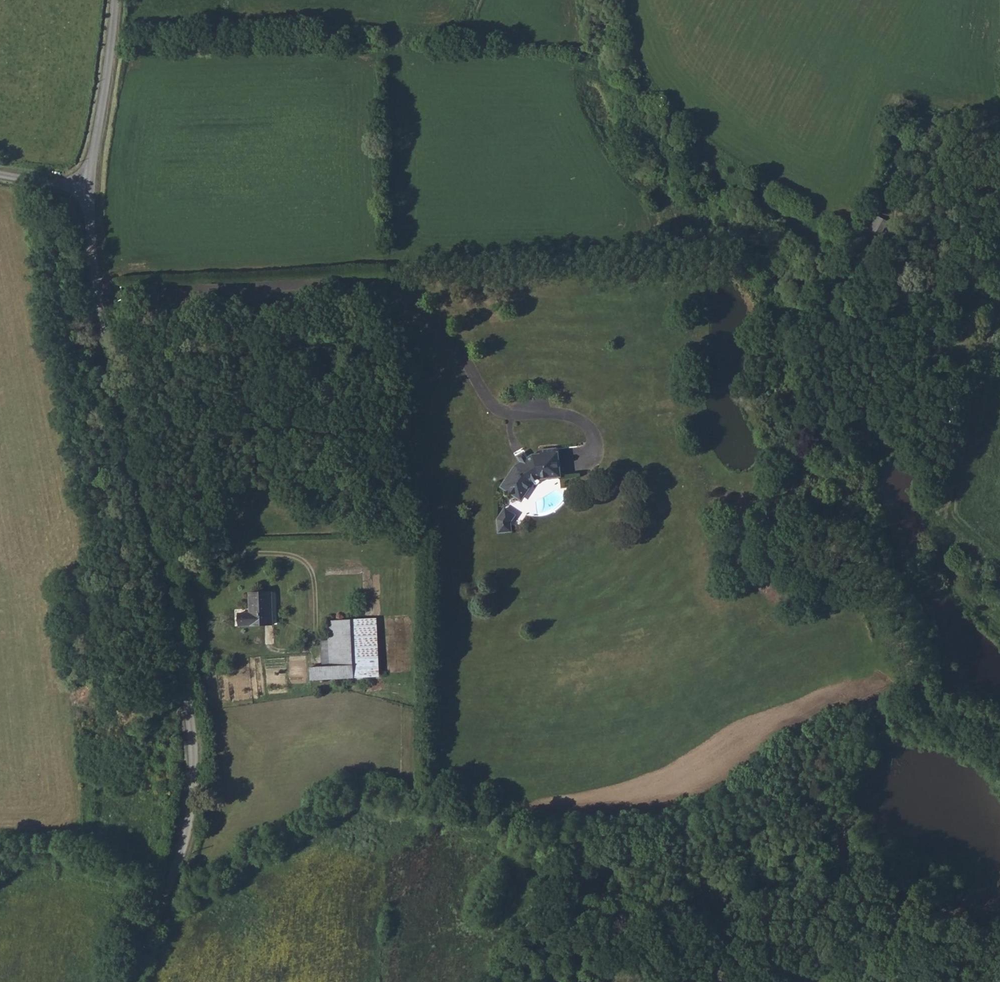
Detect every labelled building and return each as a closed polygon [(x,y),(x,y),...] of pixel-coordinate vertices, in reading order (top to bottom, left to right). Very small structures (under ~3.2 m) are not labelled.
[(883,234),(887,219),(875,216),(871,231),(883,234)] [(521,500),(532,484),(541,479),(559,477),(557,450),(539,451),(540,456),(533,457),(516,467),(503,487),(521,500)] [(515,516),(505,509),(497,519),(498,532),(511,532),(510,523),(515,516)] [(325,577),(328,645),(329,667),(353,666),(354,678),(378,677),(375,621),(362,621),(360,576),(325,577)] [(241,615),(241,627),(276,626),(274,590),(252,591),(253,614),(241,615)] [(310,681),(354,678),(353,666),(329,667),(328,645),(319,645),(319,667),(309,668),(310,681)]
